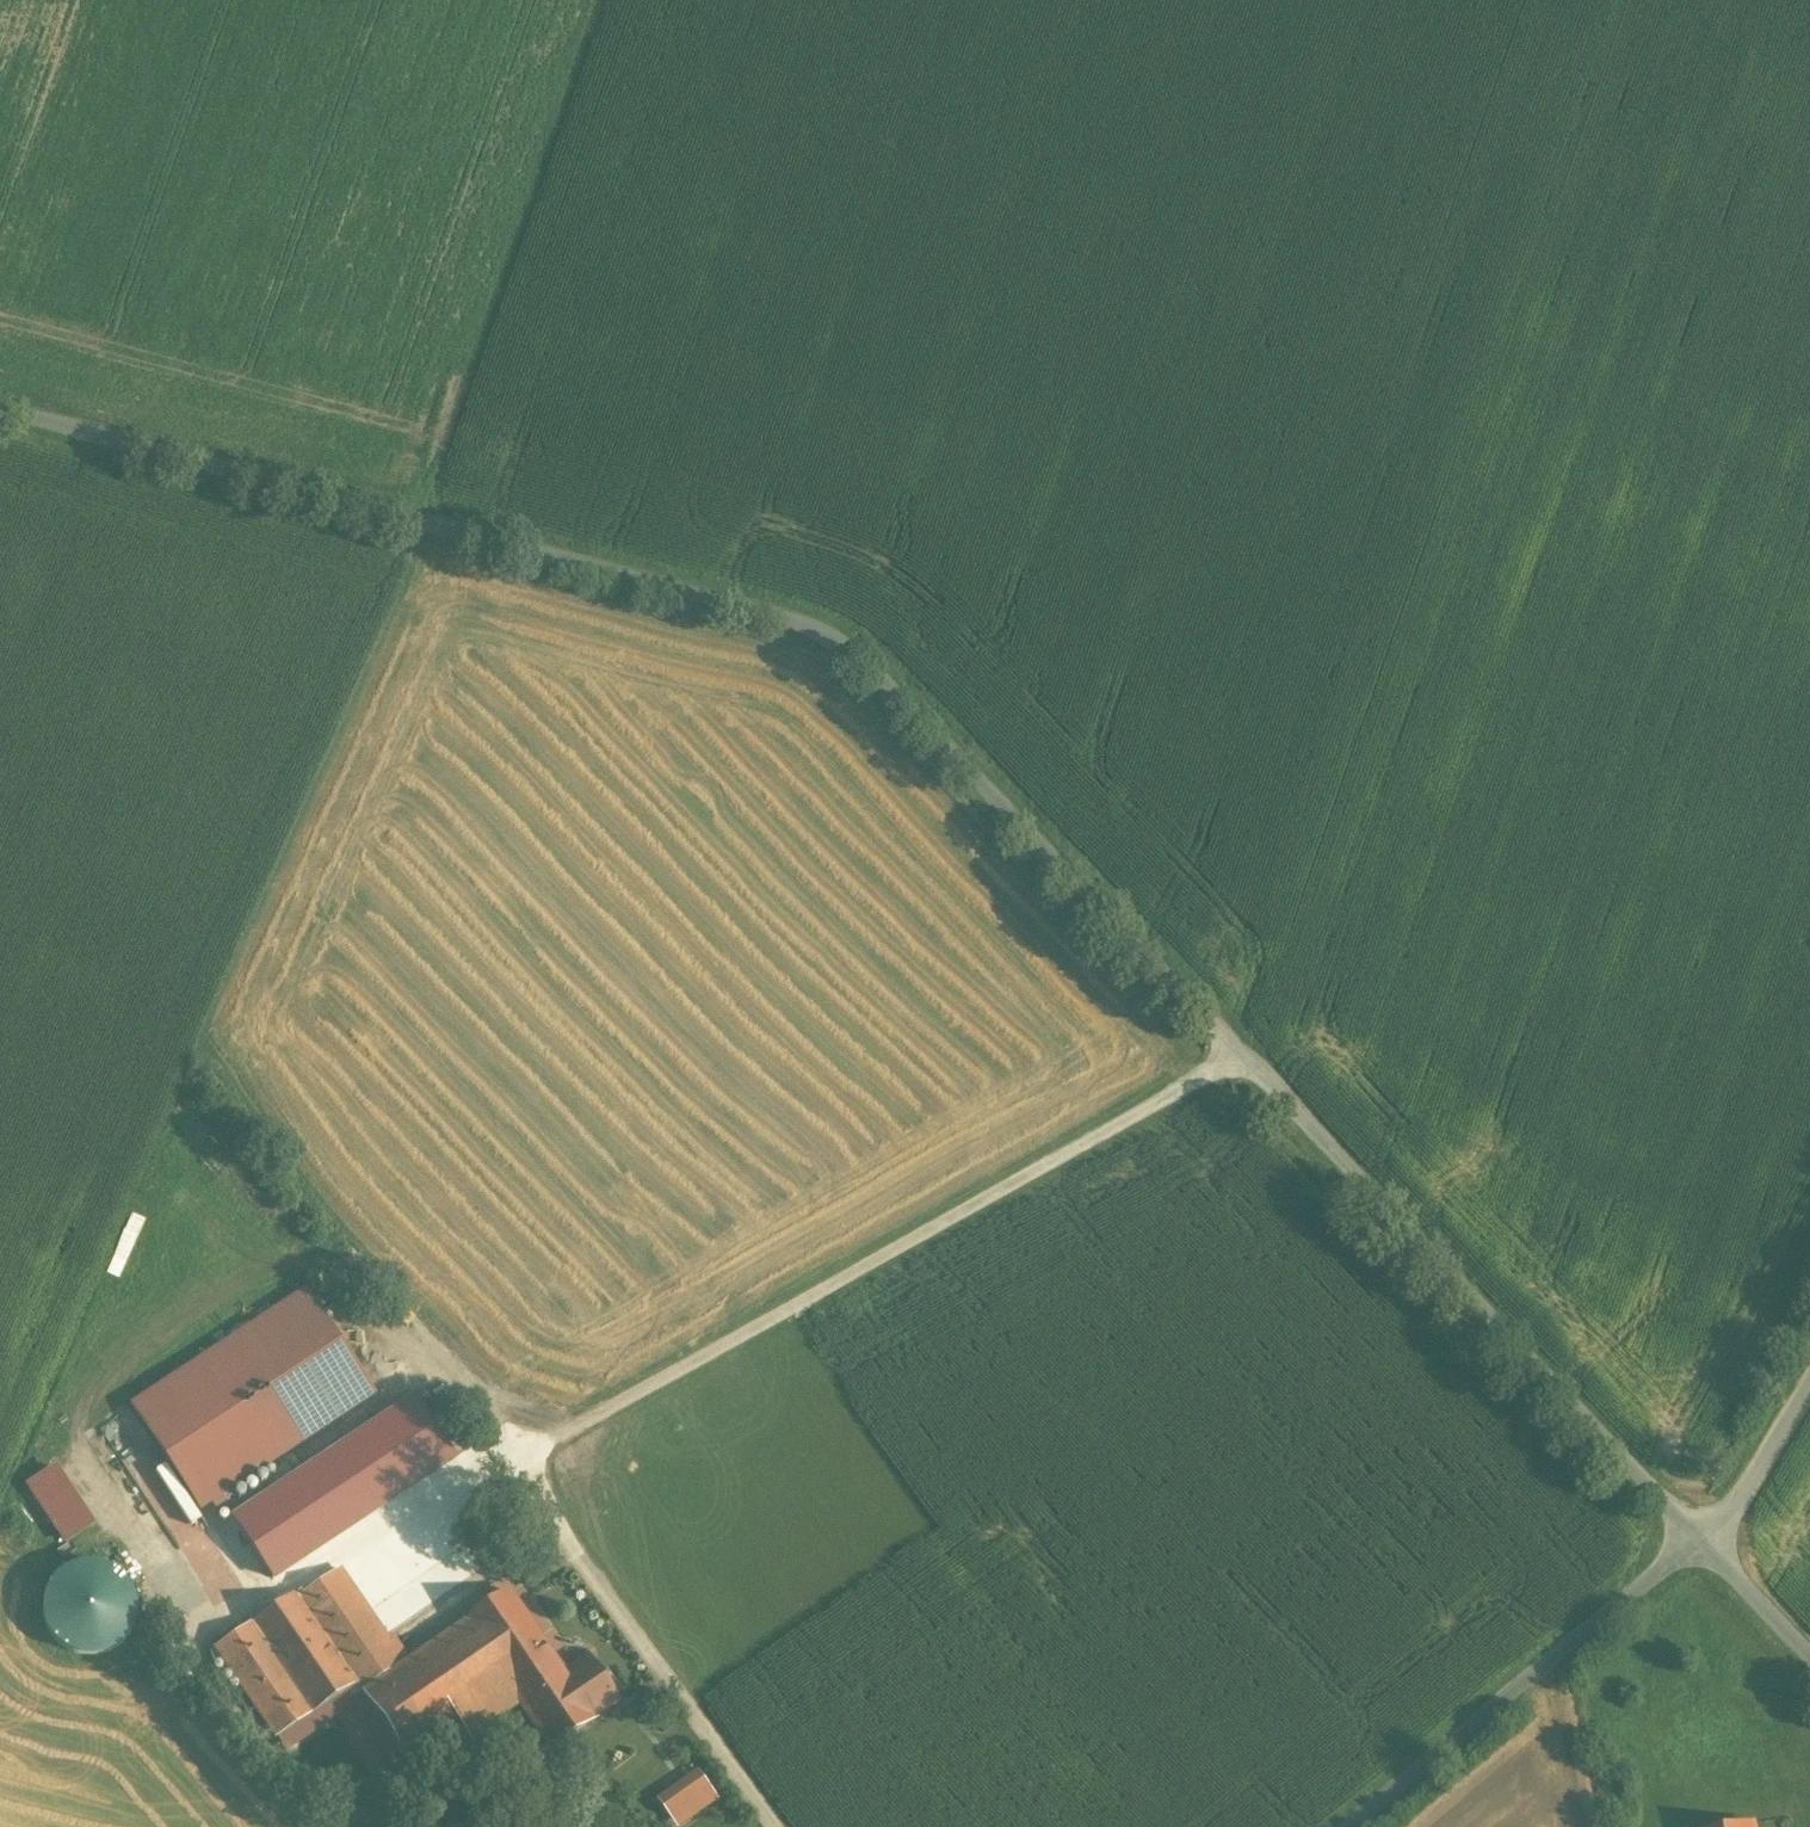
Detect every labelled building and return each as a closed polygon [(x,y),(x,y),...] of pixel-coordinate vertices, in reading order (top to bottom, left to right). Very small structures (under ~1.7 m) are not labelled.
[(379,1372),(316,1274),(137,1388),(200,1487),(379,1372)] [(420,1470),(387,1420),(254,1508),(288,1558),(420,1470)] [(151,1421),(127,1423),(129,1453),(153,1451),(151,1421)] [(29,1480),(67,1541),(100,1520),(62,1460),(29,1480)] [(171,1464),(144,1481),(177,1533),(204,1516),(171,1464)] [(112,1542),(102,1539),(86,1540),(65,1551),(55,1564),(51,1578),(51,1594),(55,1606),(64,1620),(75,1627),(90,1632),(105,1632),(120,1627),(131,1619),(140,1605),(144,1584),(137,1562),(126,1549),(112,1542)] [(411,1631),(352,1547),(224,1636),(281,1718),(369,1657),(424,1736),(476,1700),(489,1718),(517,1699),(553,1750),(642,1688),(595,1622),(575,1635),(520,1555),(411,1631)] [(1703,1820),(1704,1826),(1773,1826),(1769,1807),(1703,1820)]
